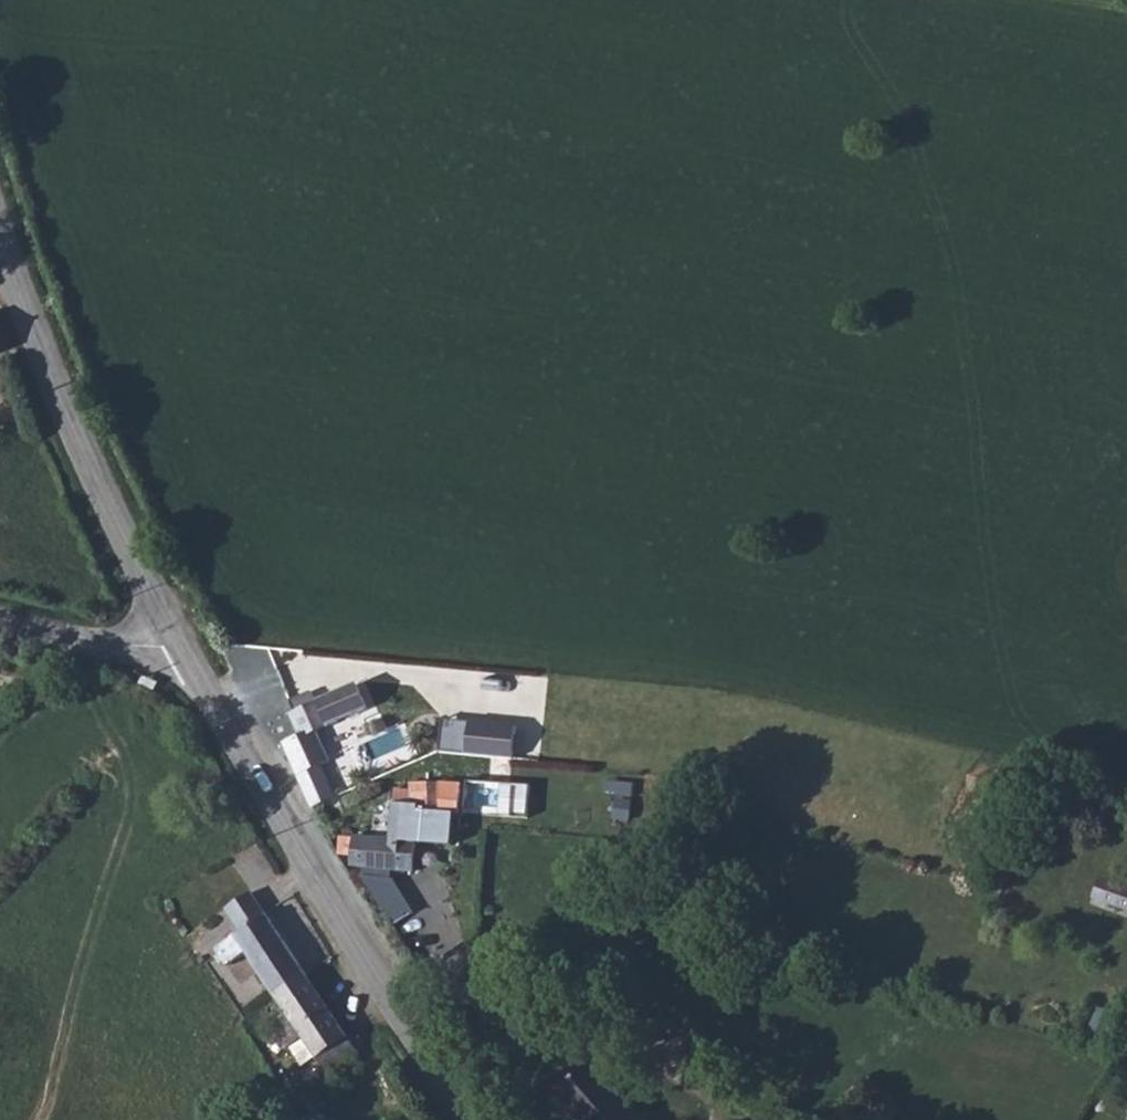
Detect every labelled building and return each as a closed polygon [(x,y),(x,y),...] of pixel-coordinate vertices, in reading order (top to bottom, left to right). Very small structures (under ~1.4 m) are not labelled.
[(286,743),(300,774),(330,761),(317,731),(368,708),(358,684),(317,703),(312,691),(290,700),(295,712),(291,714),(301,736),(286,743)] [(512,752),(512,717),(445,716),(444,751),(512,752)] [(411,788),(396,787),(392,840),(340,837),(339,853),(352,854),(352,865),(415,871),(419,810),(440,810),(440,783),(411,783),(411,788)] [(1111,880),(1103,901),(1126,911),(1126,886),(1111,880)] [(227,910),(242,932),(267,915),(252,893),(227,910)] [(242,932),(216,949),(227,966),(247,953),(276,996),(307,975),(267,915),(242,932)] [(307,975),(276,996),(287,1014),(271,1025),(288,1049),(290,1048),(304,1039),(317,1058),(329,1076),(360,1055),(307,975)] [(303,1068),(317,1058),(304,1039),(290,1048),(303,1068)] [(556,1096),(577,1119),(643,1119),(594,1063),(556,1096)]
